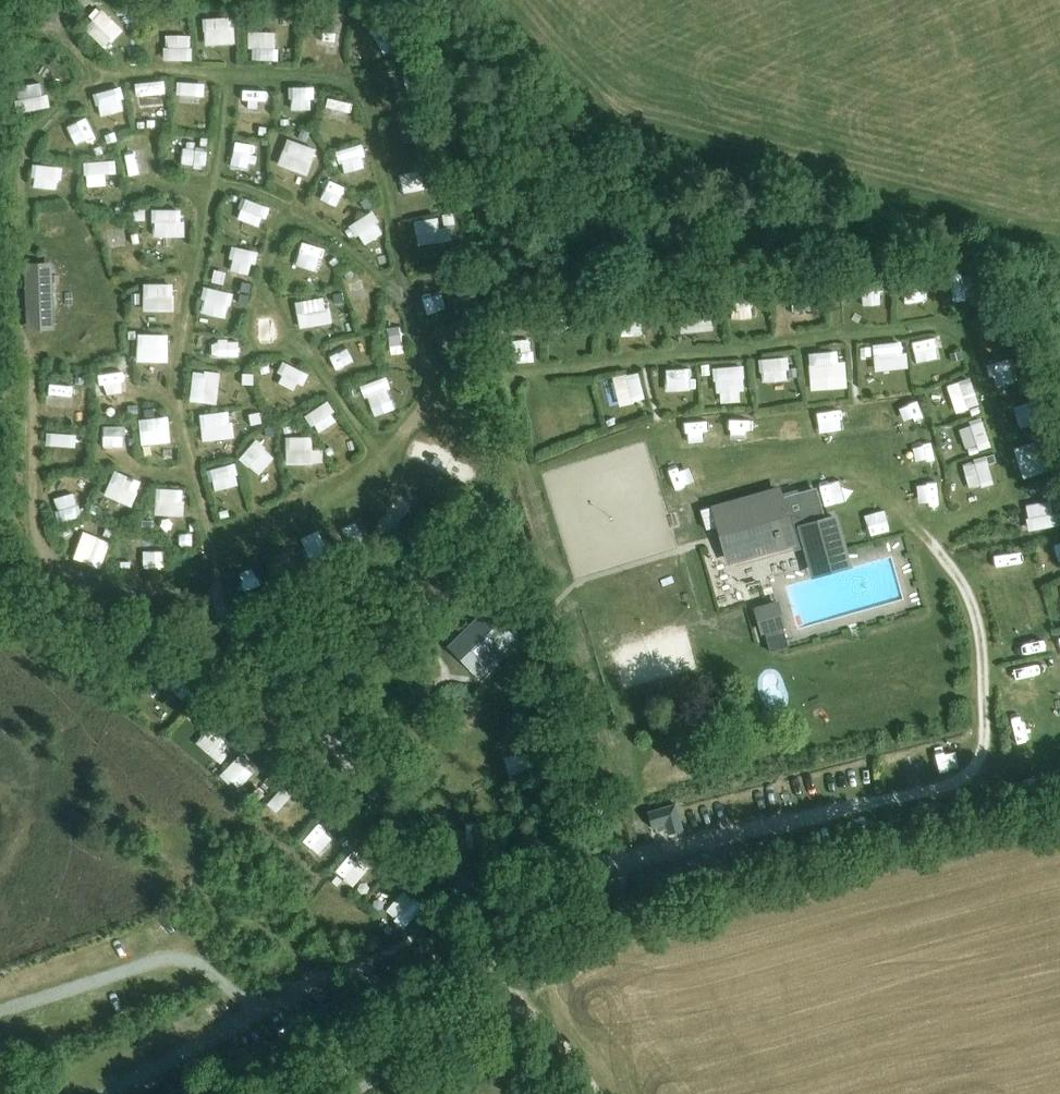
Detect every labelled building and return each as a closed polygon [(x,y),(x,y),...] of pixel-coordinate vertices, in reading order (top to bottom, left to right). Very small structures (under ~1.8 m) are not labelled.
[(112,47),(130,27),(107,6),(89,27),(112,47)] [(210,42),(240,41),(239,14),(208,15),(210,42)] [(353,37),(367,55),(390,37),(376,19),(353,37)] [(325,43),(346,43),(346,21),(326,21),(325,43)] [(257,58),(282,58),(282,30),(257,30),(257,58)] [(169,33),(170,59),(198,59),(198,33),(169,33)] [(48,79),(21,83),(24,108),(51,105),(48,79)] [(168,79),(147,79),(146,100),(167,101),(168,79)] [(186,102),(204,102),(204,82),(186,82),(186,102)] [(103,91),(107,112),(129,108),(124,86),(103,91)] [(333,95),(331,106),(355,111),(358,101),(333,95)] [(283,162),(313,174),(324,146),(293,135),(283,162)] [(345,148),(349,169),(370,166),(366,144),(345,148)] [(247,165),(249,146),(238,145),(237,164),(247,165)] [(133,175),(155,172),(152,149),(130,152),(133,175)] [(119,158),(92,159),(93,185),(112,184),(112,170),(120,170),(119,158)] [(65,187),(66,163),(39,162),(38,186),(65,187)] [(410,183),(427,181),(426,167),(409,169),(410,183)] [(268,225),(275,204),(249,195),(242,216),(268,225)] [(190,235),(190,207),(158,207),(158,235),(190,235)] [(444,214),(420,217),(423,242),(447,239),(444,214)] [(298,260),(328,267),(334,244),(303,237),(298,260)] [(257,274),(263,251),(241,246),(235,269),(257,274)] [(955,269),(959,307),(990,303),(985,265),(955,269)] [(51,273),(25,274),(27,309),(53,308),(51,273)] [(930,274),(908,278),(912,303),(934,299),(930,274)] [(180,309),(181,281),(149,280),(149,308),(180,309)] [(232,315),(238,290),(212,283),(206,308),(232,315)] [(332,295),(305,301),(310,324),(338,318),(332,295)] [(686,331),(719,329),(718,301),(685,303),(686,331)] [(143,331),(143,360),(175,361),(175,332),(143,331)] [(915,340),(920,362),(943,356),(938,335),(915,340)] [(881,342),(882,366),(907,365),(906,341),(881,342)] [(835,387),(835,376),(850,375),(849,349),(814,350),(816,387),(835,387)] [(795,378),(793,353),(764,356),(767,380),(795,378)] [(1018,356),(995,360),(999,385),(1022,381),(1018,356)] [(305,387),(313,371),(289,358),(281,375),(305,387)] [(720,391),(751,390),(750,363),(719,364),(720,391)] [(700,387),(698,365),(671,366),(672,389),(700,387)] [(104,391),(128,387),(125,366),(101,370),(104,391)] [(198,368),(197,401),(224,402),(225,369),(198,368)] [(645,373),(619,380),(625,402),(651,395),(645,373)] [(954,380),(959,409),(984,405),(979,375),(954,380)] [(369,384),(377,405),(397,398),(389,377),(369,384)] [(1042,398),(1021,403),(1026,424),(1047,419),(1042,398)] [(335,401),(310,410),(318,431),(342,422),(335,401)] [(208,440),(239,436),(236,408),(205,412),(208,440)] [(146,416),(147,443),(176,442),(175,415),(146,416)] [(966,422),(971,450),(995,446),(991,418),(966,422)] [(52,444),(83,444),(84,431),(52,431),(52,444)] [(291,434),(291,462),(318,462),(318,434),(291,434)] [(265,473),(281,455),(261,437),(245,455),(265,473)] [(1018,446),(1026,468),(1050,459),(1042,437),(1018,446)] [(969,458),(973,486),(999,482),(995,455),(969,458)] [(240,462),(216,466),(219,488),(243,484),(240,462)] [(120,467),(110,493),(138,504),(148,479),(120,467)] [(780,486),(711,505),(728,564),(793,546),(794,549),(803,547),(811,578),(852,566),(837,513),(824,517),(816,487),(783,496),(780,486)] [(167,508),(187,508),(187,488),(167,488),(167,508)] [(1033,527),(1059,527),(1059,513),(1059,499),(1032,500),(1033,527)] [(90,518),(83,543),(108,550),(116,525),(90,518)] [(310,537),(320,562),(337,555),(327,530),(310,537)] [(778,602),(754,609),(761,633),(764,632),(782,626),(785,625),(778,602)] [(478,667),(508,637),(488,616),(458,646),(478,667)] [(770,653),(789,647),(782,626),(764,632),(770,653)] [(198,751),(217,730),(198,713),(179,735),(198,751)] [(251,791),(270,768),(251,753),(233,775),(251,791)] [(286,784),(273,803),(285,811),(298,791),(286,784)] [(657,833),(666,830),(667,835),(683,830),(675,804),(647,813),(651,827),(655,826),(657,833)] [(322,822),(306,838),(322,855),(338,839),(322,822)] [(723,848),(634,875),(643,906),(733,879),(723,848)] [(359,885),(376,866),(356,850),(340,870),(359,885)] [(409,925),(427,906),(408,889),(390,909),(409,925)]
